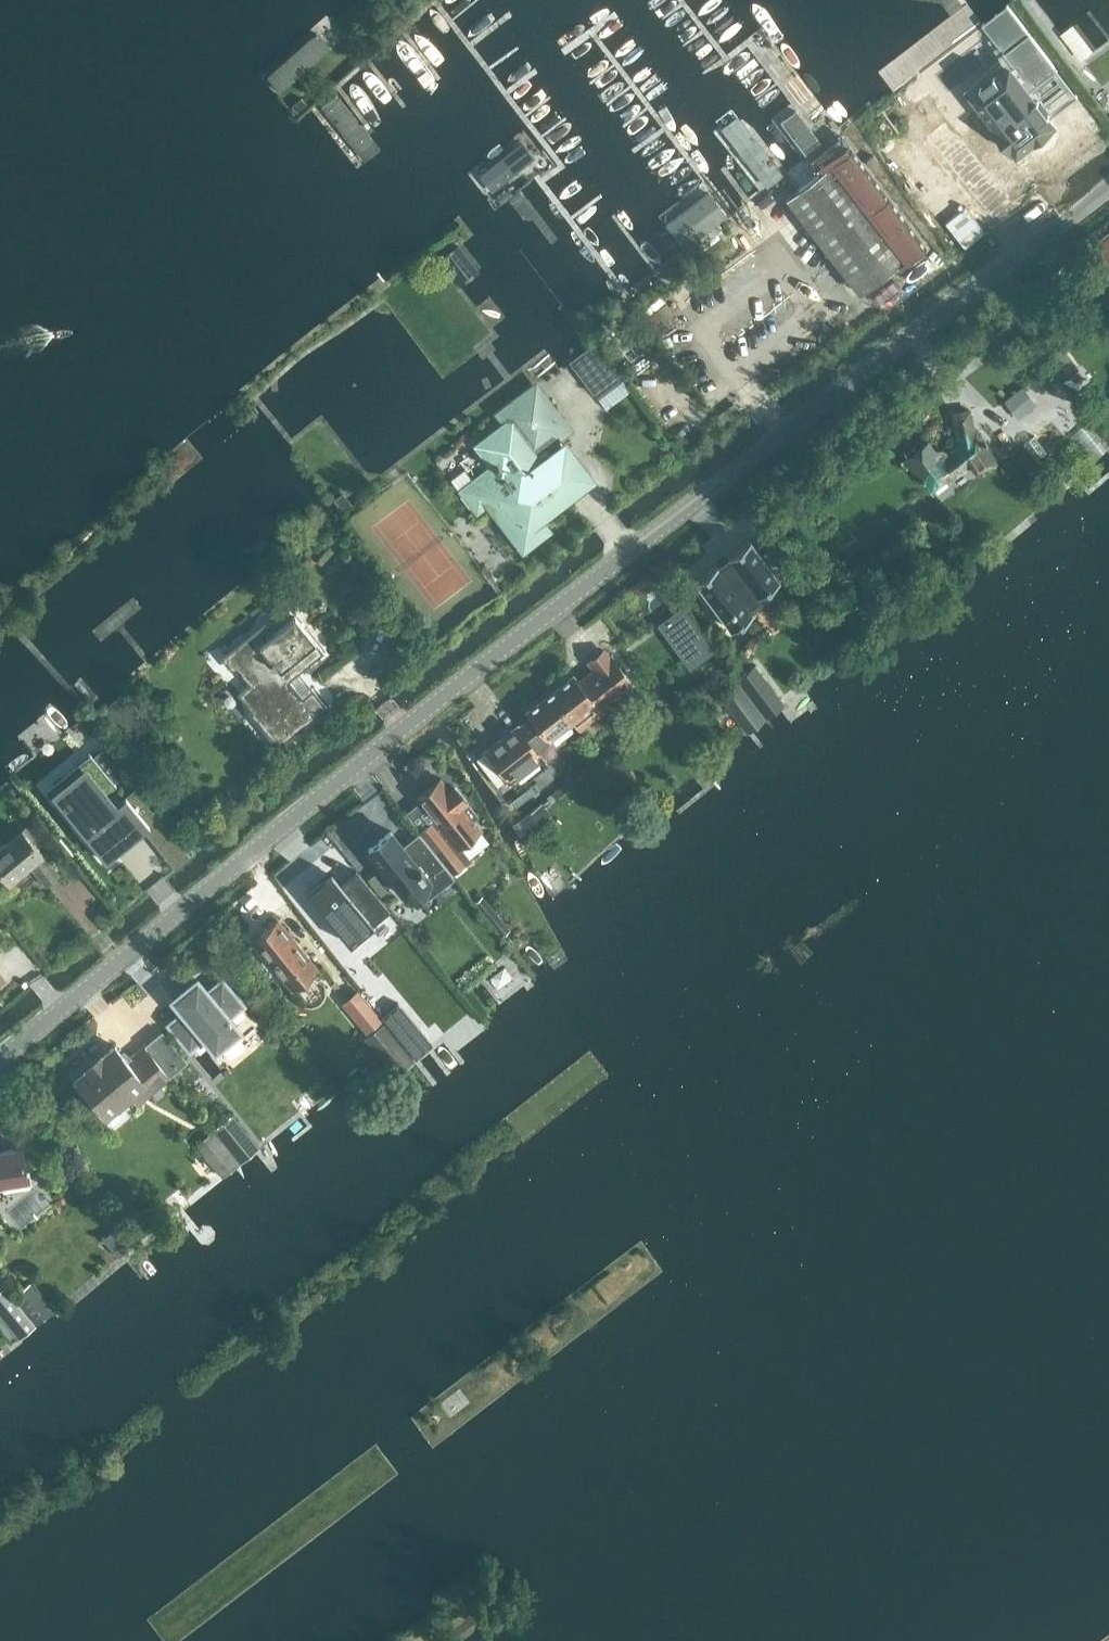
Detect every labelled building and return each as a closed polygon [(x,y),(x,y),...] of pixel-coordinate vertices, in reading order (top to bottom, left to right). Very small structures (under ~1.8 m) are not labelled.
[(983,87),(975,94),(998,124),(995,127),(993,125),(992,127),(993,128),(994,128),(1013,152),(1017,149),(1019,151),(1034,139),(1036,142),(1038,141),(1037,140),(1053,128),(1054,128),(1055,127),(1053,124),(1055,123),(1048,115),(1051,112),(1050,111),(1049,111),(1039,99),(1040,98),(1039,97),(1036,99),(1030,91),(1034,88),(1033,86),(1053,71),(1054,73),(1058,70),(1008,4),(983,24),(988,31),(984,34),(1009,67),(998,75),(996,72),(981,84),(983,87)] [(894,269),(925,245),(849,145),(826,162),(828,165),(786,197),(860,293),(892,268),(894,269)] [(867,161),(872,168),(879,163),(873,156),(867,161)] [(629,219),(664,266),(730,216),(693,169),(629,219)] [(616,377),(591,344),(568,362),(592,394),(616,377)] [(536,519),(588,479),(555,437),(565,429),(534,388),(499,414),(507,424),(479,446),(491,462),(455,490),(475,516),(490,504),(522,546),(544,529),(536,519)] [(981,473),(998,460),(973,427),(969,409),(952,412),(959,443),(948,451),(936,450),(929,440),(905,458),(913,469),(915,468),(930,487),(946,474),(949,479),(972,461),(981,473)] [(717,563),(694,579),(730,628),(753,611),(749,606),(761,597),(756,590),(777,575),(750,538),(727,555),(730,558),(719,566),(717,563)] [(264,627),(227,657),(250,686),(239,695),(252,710),(249,713),(277,747),(317,714),(327,706),(312,688),(302,696),(289,680),(324,652),(295,616),(271,636),(264,627)] [(572,720),(571,721),(578,729),(601,711),(599,709),(631,683),(610,656),(608,658),(603,651),(588,662),(594,669),(578,682),(572,675),(550,691),(551,693),(572,720)] [(784,704),(755,665),(738,678),(740,682),(766,717),(784,704)] [(766,717),(740,682),(721,696),(745,728),(750,729),(766,717)] [(102,709),(130,743),(152,725),(124,691),(102,709)] [(551,693),(550,691),(526,711),(531,718),(519,728),(517,725),(486,749),(516,788),(547,764),(535,748),(571,721),(572,720),(551,693)] [(126,795),(114,805),(104,793),(114,784),(115,785),(116,784),(114,781),(124,773),(103,747),(93,755),(90,752),(89,753),(95,761),(58,792),(62,797),(61,797),(70,808),(65,812),(74,823),(75,823),(91,843),(90,844),(104,860),(106,859),(103,856),(103,855),(111,848),(112,849),(119,843),(117,840),(123,836),(125,838),(130,834),(129,833),(133,830),(134,831),(147,820),(144,817),(153,809),(135,787),(126,794),(126,795)] [(440,778),(417,797),(434,818),(418,831),(419,832),(452,874),(469,860),(458,847),(480,830),(476,826),(477,825),(473,819),(477,816),(454,787),(449,791),(440,778)] [(542,802),(521,819),(530,831),(552,814),(542,802)] [(57,875),(40,854),(41,853),(21,829),(0,846),(0,871),(8,881),(28,864),(45,885),(57,875)] [(391,830),(368,847),(408,897),(428,880),(437,891),(455,877),(452,874),(419,832),(403,845),(391,830)] [(350,943),(389,910),(356,870),(340,883),(331,872),(307,892),(317,903),(350,943)] [(382,883),(375,888),(381,896),(388,890),(382,883)] [(474,902),(501,936),(511,929),(483,895),(474,902)] [(276,919),(252,938),(292,989),(316,970),(303,954),(305,952),(293,937),(291,938),(276,919)] [(170,1023),(189,1047),(203,1036),(213,1048),(216,1045),(220,1050),(237,1036),(233,1032),(237,1029),(226,1016),(239,1005),(220,982),(207,993),(196,980),(193,983),(192,982),(175,996),(176,997),(173,1000),(183,1012),(170,1023)] [(368,1033),(384,1020),(360,989),(344,1001),(368,1033)] [(398,1002),(381,1016),(416,1058),(433,1043),(398,1002)] [(384,1021),(364,1038),(395,1075),(414,1059),(384,1021)] [(161,1030),(144,1045),(169,1076),(187,1061),(162,1031),(161,1030)] [(88,1071),(73,1083),(101,1117),(143,1082),(151,1091),(169,1076),(144,1045),(127,1059),(115,1045),(99,1058),(98,1056),(88,1064),(90,1066),(87,1069),(88,1071)] [(213,1128),(241,1162),(260,1147),(233,1113),(213,1128)] [(213,1128),(195,1143),(223,1177),(241,1162),(213,1128)] [(27,1180),(22,1148),(0,1151),(0,1184),(27,1180)] [(54,1310),(31,1281),(12,1296),(35,1325),(54,1310)] [(3,1286),(0,1289),(0,1327),(11,1341),(17,1335),(19,1338),(35,1325),(12,1296),(3,1286)]
